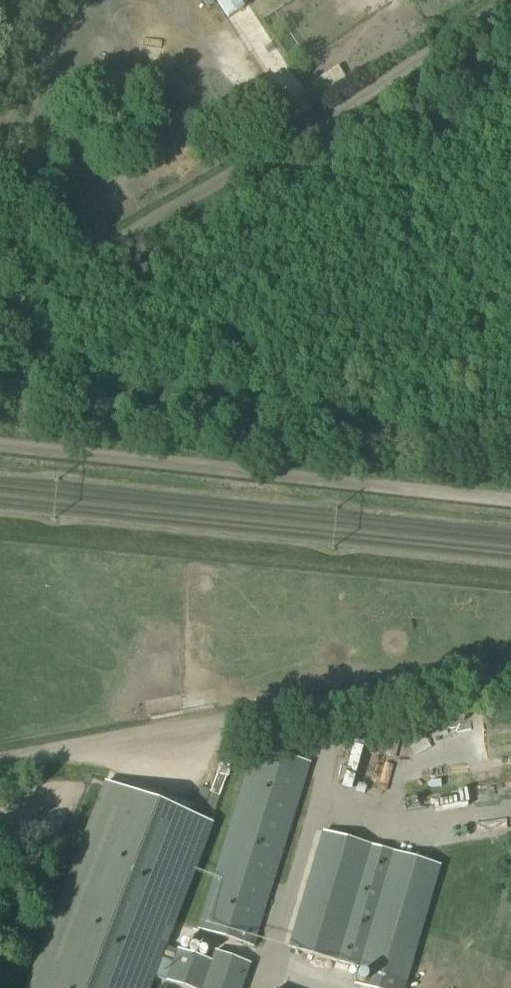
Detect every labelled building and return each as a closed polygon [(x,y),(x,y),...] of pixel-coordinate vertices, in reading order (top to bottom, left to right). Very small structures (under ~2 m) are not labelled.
[(243,8),(238,0),(215,0),(227,18),(243,8)] [(310,83),(321,101),(352,83),(341,65),(310,83)] [(256,746),(199,930),(254,947),(310,763),(256,746)] [(25,987),(151,987),(155,976),(162,957),(214,822),(105,781),(25,987)] [(325,831),(290,950),(405,984),(440,865),(394,851),(325,831)] [(251,964),(215,951),(212,961),(177,948),(172,961),(162,957),(155,976),(165,980),(187,987),(243,987),(251,964)]
